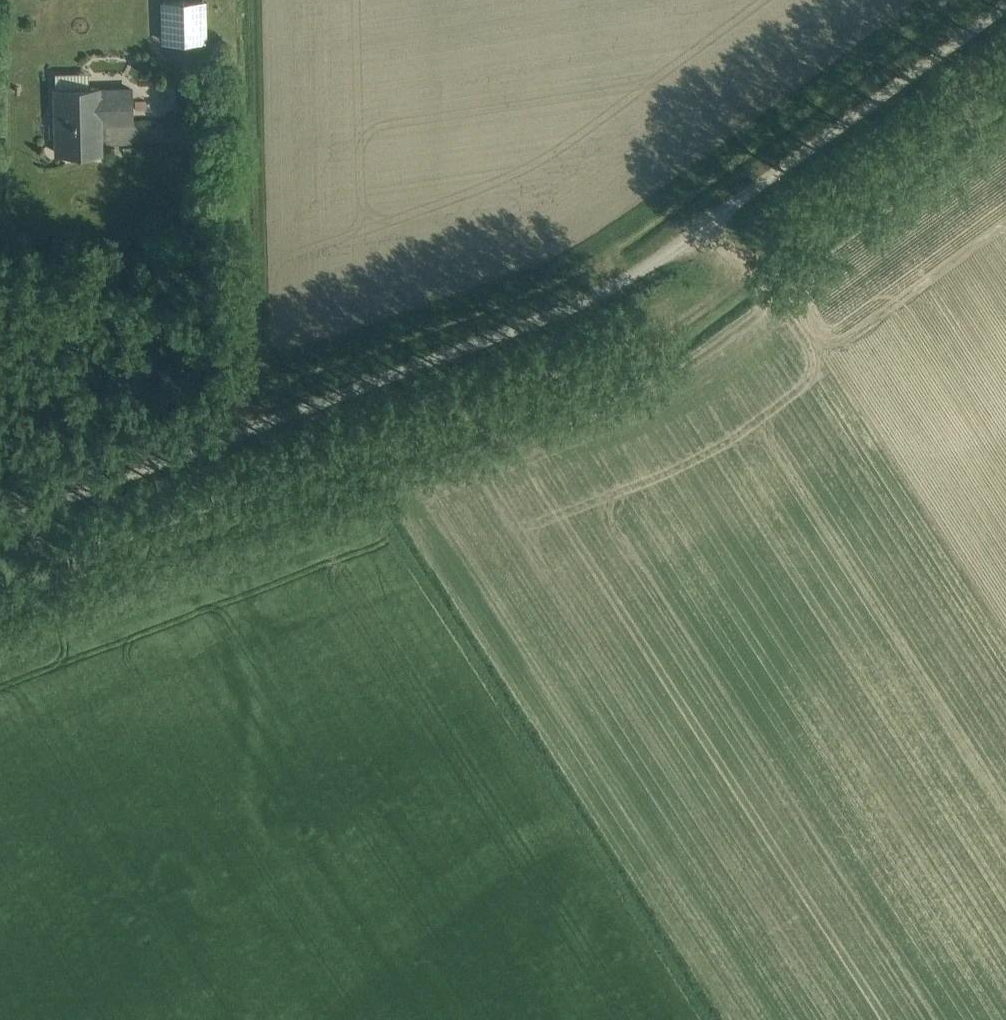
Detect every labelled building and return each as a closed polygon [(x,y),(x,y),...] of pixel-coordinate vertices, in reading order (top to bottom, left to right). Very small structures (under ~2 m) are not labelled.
[(204,1),(163,2),(164,42),(205,41),(204,1)] [(100,122),(132,121),(131,89),(100,89),(100,87),(55,88),(57,152),(100,151),(100,122)]
